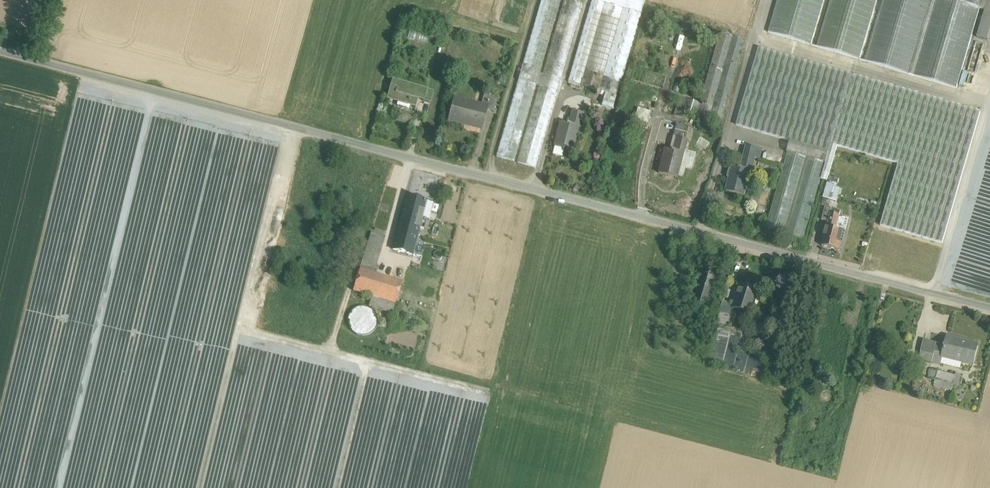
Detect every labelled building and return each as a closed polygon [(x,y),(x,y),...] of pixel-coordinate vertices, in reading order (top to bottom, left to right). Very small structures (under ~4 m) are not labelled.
[(496,157),(514,162),(536,85),(539,86),(517,162),(535,168),(555,98),(582,3),(571,0),(564,0),(542,74),(540,73),(561,0),(541,0),(496,157)] [(595,1),(593,0),(592,0),(568,82),(617,96),(644,0),(595,0),(595,1)] [(768,32),(957,88),(980,9),(982,0),(778,0),(768,32)] [(980,9),(985,10),(977,38),(989,41),(989,0),(982,0),(980,9)] [(720,32),(700,102),(687,98),(683,111),(722,122),(746,40),(720,32)] [(976,41),(968,71),(975,73),(984,44),(976,41)] [(852,74),(759,47),(736,125),(791,141),(783,165),(765,228),(804,240),(852,74)] [(426,90),(393,80),(388,98),(398,101),(397,105),(407,108),(408,104),(416,106),(418,99),(423,100),(426,90)] [(433,92),(426,90),(423,100),(430,102),(433,92)] [(481,105),(455,99),(450,120),(481,128),(486,110),(494,112),(497,97),(484,94),(481,105)] [(614,96),(610,95),(605,112),(609,113),(614,96)] [(679,96),(674,115),(682,117),(683,111),(687,98),(679,96)] [(569,124),(567,123),(567,124),(561,122),(554,146),(555,146),(553,154),(562,157),(564,149),(572,151),(579,126),(580,126),(583,113),(573,111),(569,124)] [(689,126),(676,123),(673,136),(677,137),(685,140),(689,126)] [(671,150),(665,149),(659,173),(677,178),(683,152),(684,153),(687,140),(685,140),(677,137),(673,150),(672,150),(671,150)] [(762,149),(747,145),(744,155),(755,157),(755,158),(759,159),(762,149)] [(739,168),(733,166),(726,191),(744,195),(749,176),(748,175),(749,170),(752,170),(755,158),(755,157),(744,155),(741,167),(739,167),(739,168)] [(839,200),(841,185),(826,182),(823,197),(839,200)] [(682,209),(695,206),(692,196),(680,199),(682,209)] [(426,201),(408,197),(403,216),(402,216),(401,222),(419,228),(420,228),(424,229),(426,219),(422,218),(426,201)] [(841,211),(825,207),(822,220),(829,221),(827,227),(827,226),(822,246),(839,250),(841,240),(844,241),(846,231),(836,229),(841,211)] [(419,228),(401,222),(394,249),(412,255),(419,228)] [(372,233),(360,269),(374,273),(385,237),(372,233)] [(374,273),(360,269),(353,291),(372,297),(396,304),(403,282),(374,273)] [(720,277),(702,272),(693,303),(710,308),(720,277)] [(759,290),(742,284),(735,305),(723,301),(718,322),(729,325),(734,309),(752,314),(759,290)] [(396,304),(372,297),(369,306),(393,313),(396,304)] [(719,333),(728,335),(721,363),(744,368),(753,333),(722,325),(719,333)] [(941,343),(943,336),(929,332),(927,339),(941,343)] [(978,345),(948,337),(946,345),(943,354),(943,357),(973,364),(978,345)] [(946,345),(924,340),(921,352),(934,356),(935,352),(943,354),(946,345)] [(955,376),(932,369),(929,378),(936,380),(934,386),(951,390),(955,376)]
